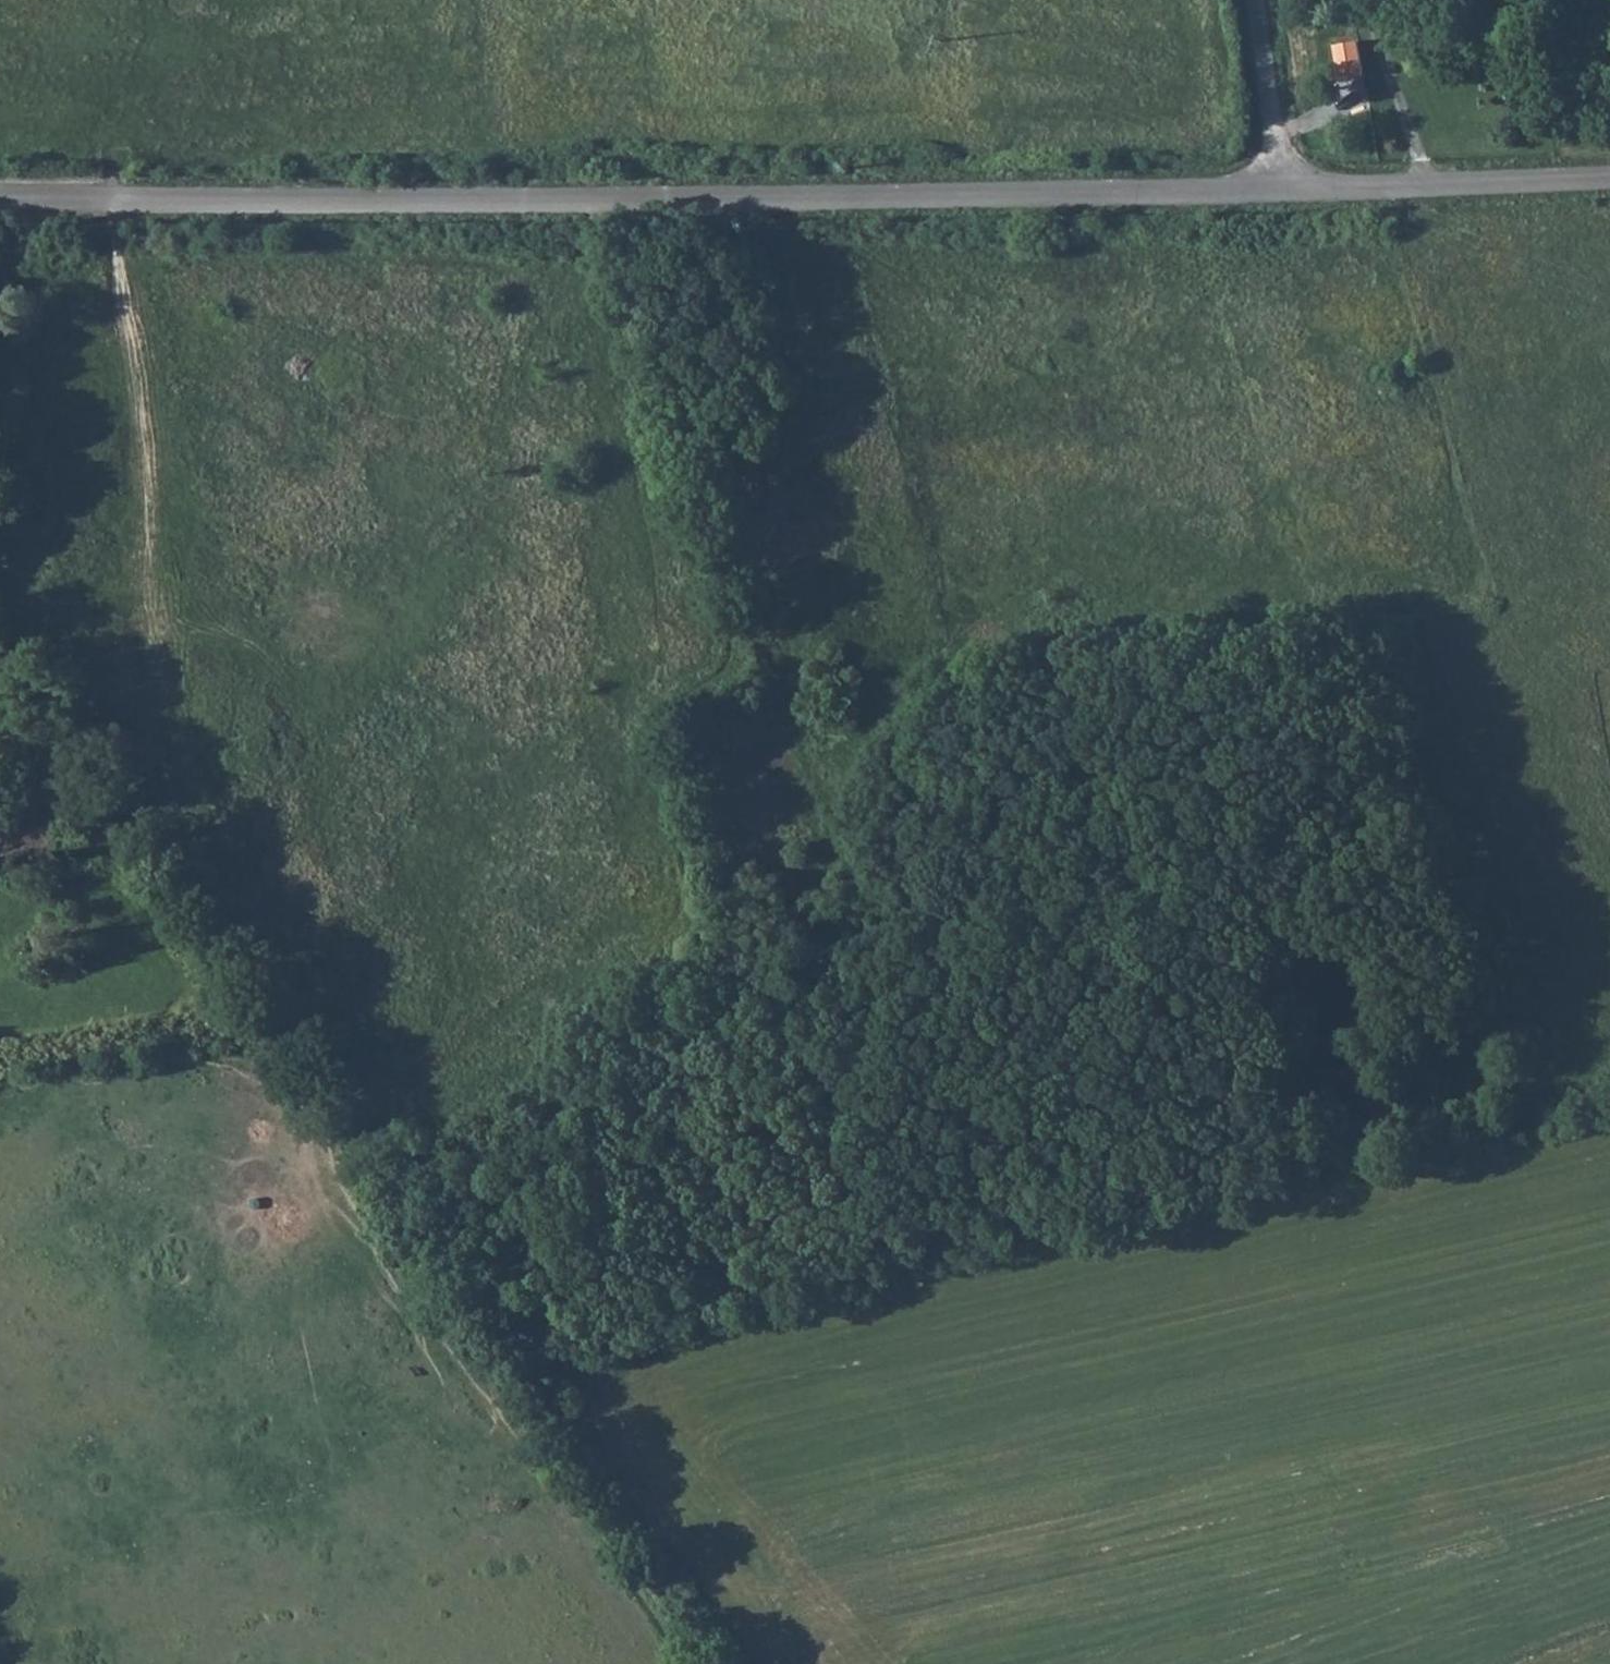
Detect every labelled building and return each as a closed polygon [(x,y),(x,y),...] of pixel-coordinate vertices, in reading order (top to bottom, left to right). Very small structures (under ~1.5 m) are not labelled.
[(1357,40),(1333,45),(1339,73),(1363,68),(1357,40)]
